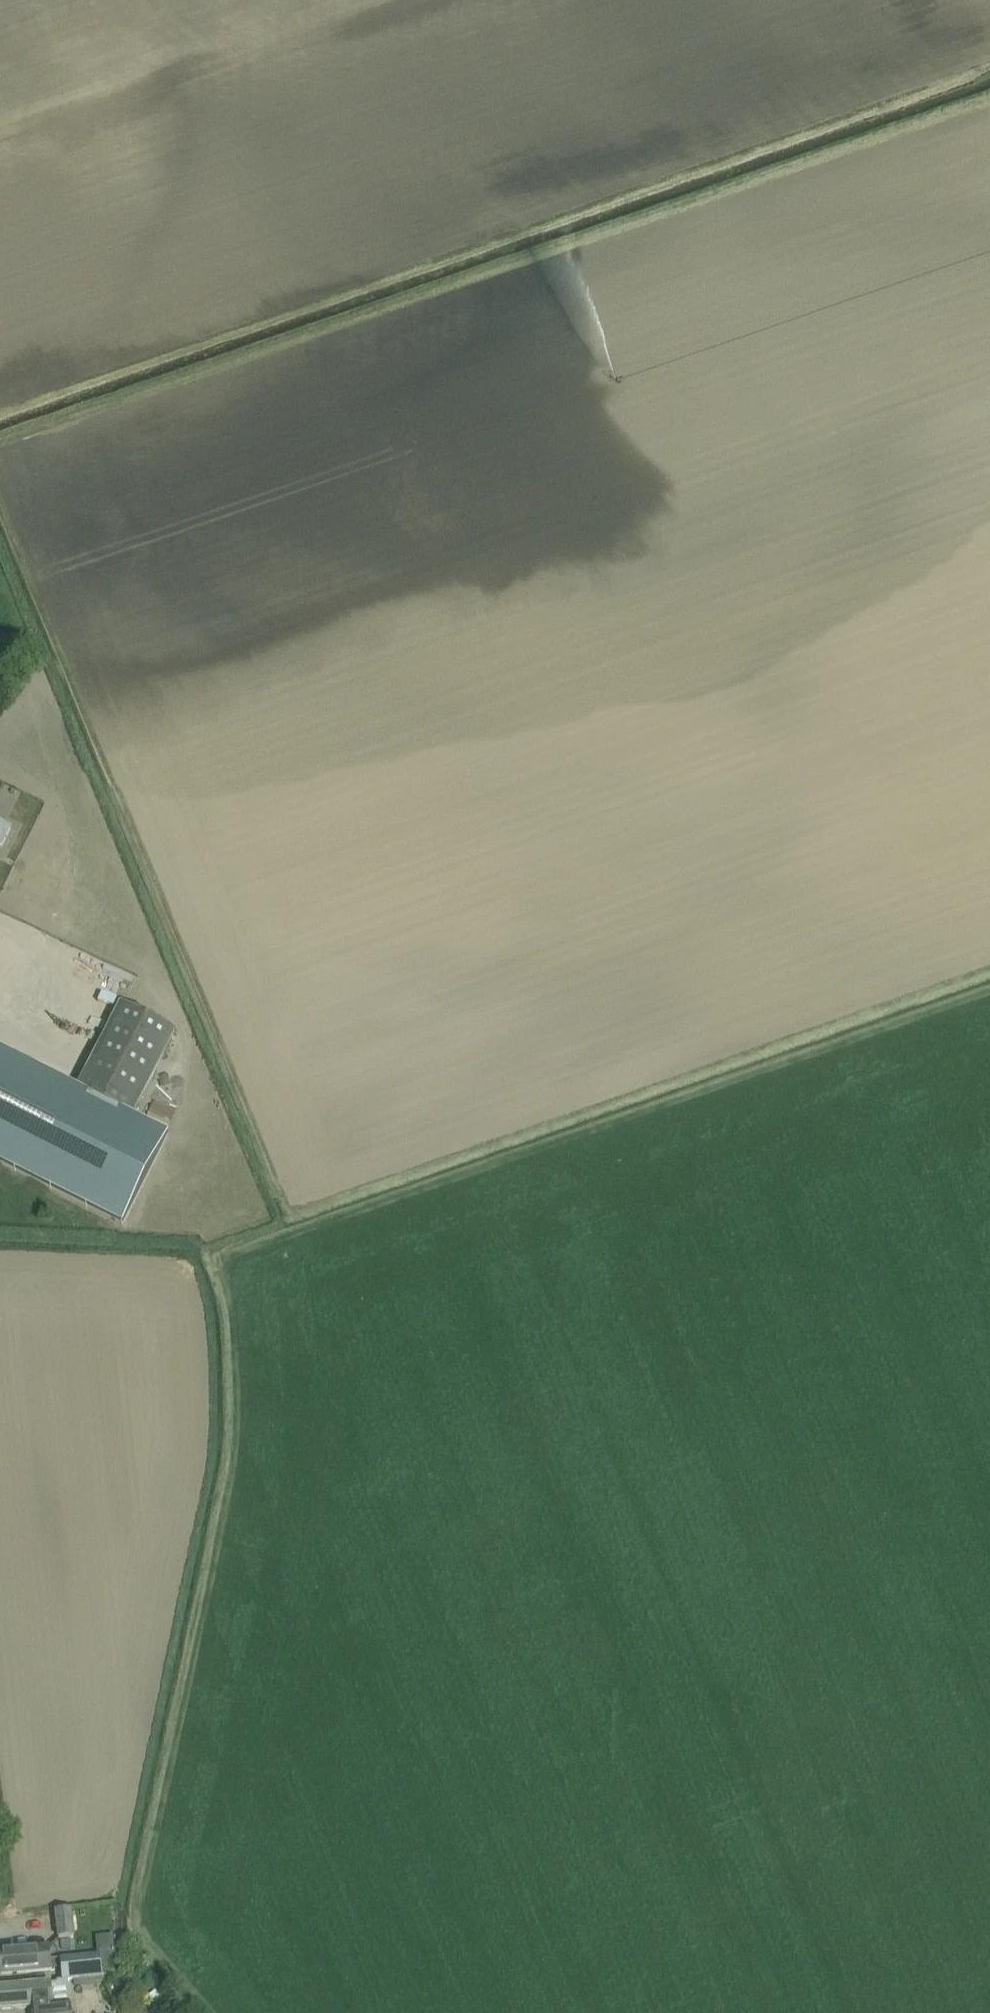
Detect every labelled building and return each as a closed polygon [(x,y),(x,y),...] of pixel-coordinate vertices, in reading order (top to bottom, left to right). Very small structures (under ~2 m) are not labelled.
[(1,847),(10,828),(0,823),(0,847),(1,847)] [(124,1004),(79,1091),(132,1118),(177,1031),(124,1004)] [(122,1226),(168,1136),(132,1118),(79,1091),(0,1052),(0,1164),(122,1226)] [(70,1910),(55,1912),(58,1938),(73,1937),(70,1910)] [(13,1974),(61,1970),(62,1982),(73,1981),(102,1978),(103,1974),(103,1971),(102,1965),(101,1956),(101,1954),(60,1958),(60,1960),(50,1961),(48,1947),(0,1951),(0,1975),(13,1974)] [(114,1955),(101,1956),(102,1965),(103,1971),(105,1970),(112,1958),(114,1955)] [(71,2001),(53,2003),(50,1982),(14,1986),(0,1988),(0,2011),(37,2006),(37,2012),(72,2012),(71,2001)]
